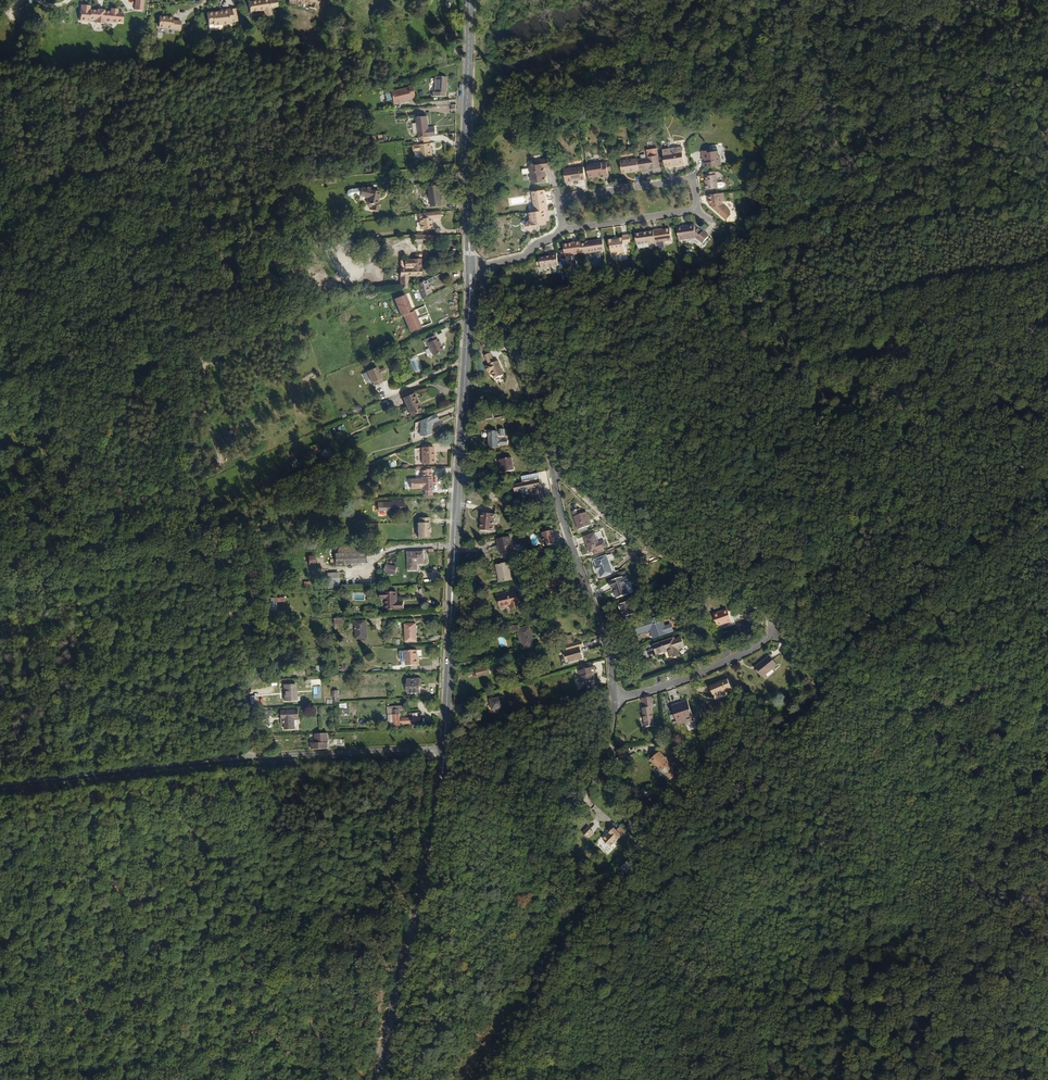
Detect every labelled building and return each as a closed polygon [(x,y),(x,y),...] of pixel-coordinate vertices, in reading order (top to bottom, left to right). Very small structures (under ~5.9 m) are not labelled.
[(274,1),(266,2),(266,0),(259,0),(259,1),(245,4),(246,14),(260,12),(261,19),(269,17),(268,9),(275,8),(274,1)] [(287,4),(294,2),(295,4),(295,6),(300,5),(300,4),(307,6),(307,9),(313,11),(316,0),(286,0),(287,4)] [(141,13),(142,3),(134,1),(132,12),(141,13)] [(119,24),(121,14),(115,13),(115,10),(109,9),(108,12),(102,11),(102,10),(95,10),(88,9),(88,5),(80,4),(77,20),(92,22),(92,23),(101,24),(101,22),(114,24),(114,23),(119,24)] [(226,24),(236,22),(235,17),(231,18),(229,10),(220,12),(220,14),(217,15),(216,13),(204,15),(206,27),(211,26),(211,27),(226,25),(226,24)] [(177,31),(178,22),(171,21),(171,18),(157,16),(155,28),(177,31)] [(446,102),(446,86),(435,86),(435,103),(432,103),(432,107),(445,107),(445,102),(446,102)] [(414,106),(411,94),(408,95),(408,97),(384,102),(386,109),(392,108),(392,112),(410,108),(410,107),(414,106)] [(430,142),(437,141),(436,133),(429,134),(428,123),(416,123),(419,143),(430,142)] [(430,142),(419,143),(420,150),(418,150),(413,151),(413,156),(420,155),(421,162),(432,161),(430,142)] [(705,159),(705,164),(721,162),(719,152),(718,153),(717,148),(710,149),(710,147),(702,148),(703,156),(706,156),(707,159),(705,159)] [(680,148),(661,150),(664,167),(683,164),(680,148)] [(648,159),(637,161),(639,172),(646,171),(646,170),(651,169),(652,170),(659,169),(657,156),(647,157),(648,159)] [(553,169),(551,161),(541,162),(542,165),(541,167),(534,168),(533,166),(530,169),(530,172),(535,175),(533,179),(530,180),(534,183),(535,186),(547,185),(545,170),(553,169)] [(639,172),(637,161),(620,163),(622,175),(639,172)] [(606,164),(587,166),(589,181),(596,180),(597,178),(602,177),(603,178),(608,178),(608,174),(606,165),(606,164)] [(566,184),(585,180),(583,169),(564,172),(566,184)] [(719,186),(717,172),(706,174),(706,180),(705,181),(706,187),(719,186)] [(442,208),(440,188),(428,189),(430,209),(442,208)] [(724,190),(708,192),(709,201),(712,201),(713,205),(716,204),(717,206),(716,208),(726,217),(731,213),(731,208),(723,201),(723,199),(726,199),(724,190)] [(548,214),(549,213),(548,202),(546,203),(544,193),(533,195),(535,209),(537,209),(537,215),(548,214)] [(366,210),(368,210),(371,211),(371,213),(377,215),(379,199),(362,195),(360,202),(367,204),(366,210)] [(537,215),(530,216),(531,224),(528,228),(529,233),(534,236),(538,229),(545,229),(547,227),(546,223),(549,222),(548,214),(537,215)] [(441,215),(418,218),(420,234),(432,232),(431,226),(431,223),(435,223),(441,222),(441,215)] [(685,225),(678,226),(680,238),(700,235),(706,241),(713,233),(707,228),(704,229),(697,223),(691,224),(689,226),(685,227),(685,225)] [(673,228),(655,231),(657,243),(675,240),(673,228)] [(657,243),(655,231),(637,234),(639,246),(657,243)] [(634,245),(632,236),(625,237),(625,239),(621,240),(618,243),(616,241),(611,242),(611,246),(614,249),(614,253),(617,256),(627,255),(629,252),(628,246),(634,245)] [(427,247),(427,239),(413,239),(413,247),(427,247)] [(607,253),(604,240),(591,242),(591,244),(582,245),(584,255),(584,256),(607,253)] [(582,245),(582,244),(565,246),(568,258),(578,256),(584,255),(582,245)] [(552,272),(561,271),(558,257),(552,258),(552,259),(550,259),(550,261),(542,262),(543,272),(547,275),(549,275),(552,272)] [(400,268),(398,268),(397,278),(399,289),(404,288),(404,278),(418,277),(418,261),(400,262),(400,268)] [(432,284),(430,279),(422,283),(412,283),(412,297),(423,298),(423,288),(432,284)] [(407,293),(400,295),(406,330),(416,328),(413,310),(407,293)] [(428,358),(439,353),(433,340),(432,341),(430,337),(420,342),(421,345),(422,344),(428,358)] [(490,352),(484,355),(487,363),(493,361),(490,352)] [(410,358),(414,373),(422,370),(418,356),(410,358)] [(495,379),(504,376),(498,361),(485,365),(488,372),(492,371),(495,379)] [(376,374),(375,370),(365,374),(369,386),(370,385),(372,389),(380,386),(378,382),(380,381),(378,378),(382,376),(381,372),(376,374)] [(418,413),(410,396),(399,402),(405,414),(407,413),(409,417),(418,413)] [(483,409),(484,419),(491,418),(491,408),(483,409)] [(435,421),(433,415),(418,422),(418,437),(426,437),(426,435),(429,435),(429,424),(435,421)] [(497,434),(497,431),(488,431),(489,437),(489,447),(498,447),(498,444),(499,444),(500,445),(507,444),(507,440),(498,440),(497,436),(504,436),(504,429),(499,429),(499,434),(497,434)] [(419,468),(431,468),(431,453),(419,453),(419,468)] [(496,475),(508,474),(507,461),(495,462),(496,475)] [(423,496),(423,501),(430,501),(430,495),(431,495),(430,482),(429,482),(429,473),(421,473),(421,482),(420,482),(420,484),(409,484),(409,494),(420,493),(420,496),(423,496)] [(535,480),(518,482),(519,486),(516,486),(516,488),(519,487),(519,488),(510,489),(510,498),(516,497),(517,498),(523,497),(537,495),(535,480)] [(390,506),(390,514),(401,514),(401,504),(390,504),(390,506)] [(491,516),(478,514),(476,531),(489,533),(491,516)] [(576,536),(589,532),(583,518),(579,520),(577,515),(569,518),(576,536)] [(416,537),(429,537),(429,517),(418,518),(418,522),(416,522),(416,537)] [(602,553),(597,537),(580,542),(586,561),(593,559),(593,558),(599,556),(599,554),(602,553)] [(550,538),(541,540),(542,544),(540,544),(540,549),(542,549),(543,553),(552,552),(550,538)] [(510,555),(508,540),(496,542),(496,547),(498,547),(499,557),(510,555)] [(370,568),(370,557),(338,558),(339,569),(370,568)] [(428,563),(428,558),(413,558),(414,574),(422,575),(422,570),(426,570),(426,563),(428,563)] [(599,583),(610,579),(604,562),(592,566),(594,571),(592,573),(595,579),(597,579),(599,583)] [(385,564),(383,573),(395,575),(397,566),(385,564)] [(496,584),(508,582),(505,566),(493,568),(496,584)] [(407,583),(409,575),(399,574),(397,581),(407,583)] [(345,581),(334,581),(335,594),(345,593),(345,581)] [(561,591),(560,582),(552,584),(553,591),(561,591)] [(613,605),(625,601),(618,583),(605,589),(608,597),(610,596),(613,605)] [(515,609),(513,596),(495,599),(496,609),(506,607),(507,610),(515,609)] [(382,597),(382,604),(384,604),(385,615),(402,615),(402,608),(396,607),(395,597),(382,597)] [(266,611),(276,611),(276,603),(267,602),(266,611)] [(630,622),(625,608),(615,612),(621,629),(627,626),(626,623),(630,622)] [(710,635),(725,633),(723,620),(708,622),(710,635)] [(352,642),(363,641),(362,624),(351,625),(352,642)] [(397,645),(409,644),(409,627),(397,628),(397,645)] [(650,629),(649,627),(633,632),(634,636),(632,637),(633,642),(645,638),(649,647),(666,641),(664,635),(661,635),(657,627),(650,629)] [(513,652),(526,650),(521,631),(514,632),(513,629),(500,632),(500,636),(510,634),(513,652)] [(582,644),(582,641),(574,643),(571,634),(562,637),(565,649),(582,644)] [(536,649),(537,658),(554,654),(552,645),(547,646),(548,650),(544,651),(544,648),(536,649)] [(667,648),(667,647),(645,653),(648,664),(660,661),(662,668),(672,665),(670,659),(673,658),(670,647),(667,648)] [(576,655),(575,649),(558,653),(560,658),(558,659),(559,665),(560,664),(561,670),(576,667),(574,661),(572,662),(571,657),(576,655)] [(399,669),(411,669),(410,654),(399,654),(399,669)] [(754,689),(770,678),(763,669),(747,679),(754,689)] [(480,672),(468,674),(469,682),(482,679),(480,672)] [(577,675),(566,677),(567,683),(565,683),(566,689),(567,696),(568,696),(569,701),(578,699),(577,694),(581,693),(580,686),(582,686),(581,679),(579,680),(577,675)] [(413,686),(413,680),(402,680),(403,694),(415,693),(415,686),(413,686)] [(299,699),(298,683),(285,683),(286,699),(299,699)] [(721,700),(717,689),(699,696),(703,705),(715,700),(716,702),(721,700)] [(256,695),(249,695),(250,705),(257,705),(256,695)] [(644,716),(643,704),(634,706),(635,716),(633,717),(635,736),(644,735),(642,716),(644,716)] [(492,710),(492,705),(478,707),(479,712),(481,712),(481,717),(499,716),(498,709),(492,710)] [(300,718),(300,709),(284,709),(284,714),(283,714),(283,721),(286,721),(287,728),(297,728),(296,718),(300,718)] [(414,727),(413,721),(395,721),(395,723),(392,723),(392,711),(385,711),(386,713),(379,713),(379,731),(393,731),(392,726),(395,726),(395,728),(414,727)] [(682,724),(678,711),(662,716),(667,733),(685,729),(686,731),(688,731),(686,722),(682,724)] [(308,744),(309,750),(329,749),(329,732),(313,733),(314,744),(308,744)] [(660,772),(652,759),(643,765),(651,779),(653,784),(651,785),(653,789),(665,785),(664,781),(663,781),(660,772)] [(587,839),(593,832),(587,826),(581,833),(587,839)] [(614,828),(601,839),(611,849),(619,841),(617,840),(622,836),(614,828)] [(595,859),(607,848),(597,837),(592,842),(594,845),(588,851),(595,859)] [(578,855),(584,849),(580,844),(574,850),(578,855)]
